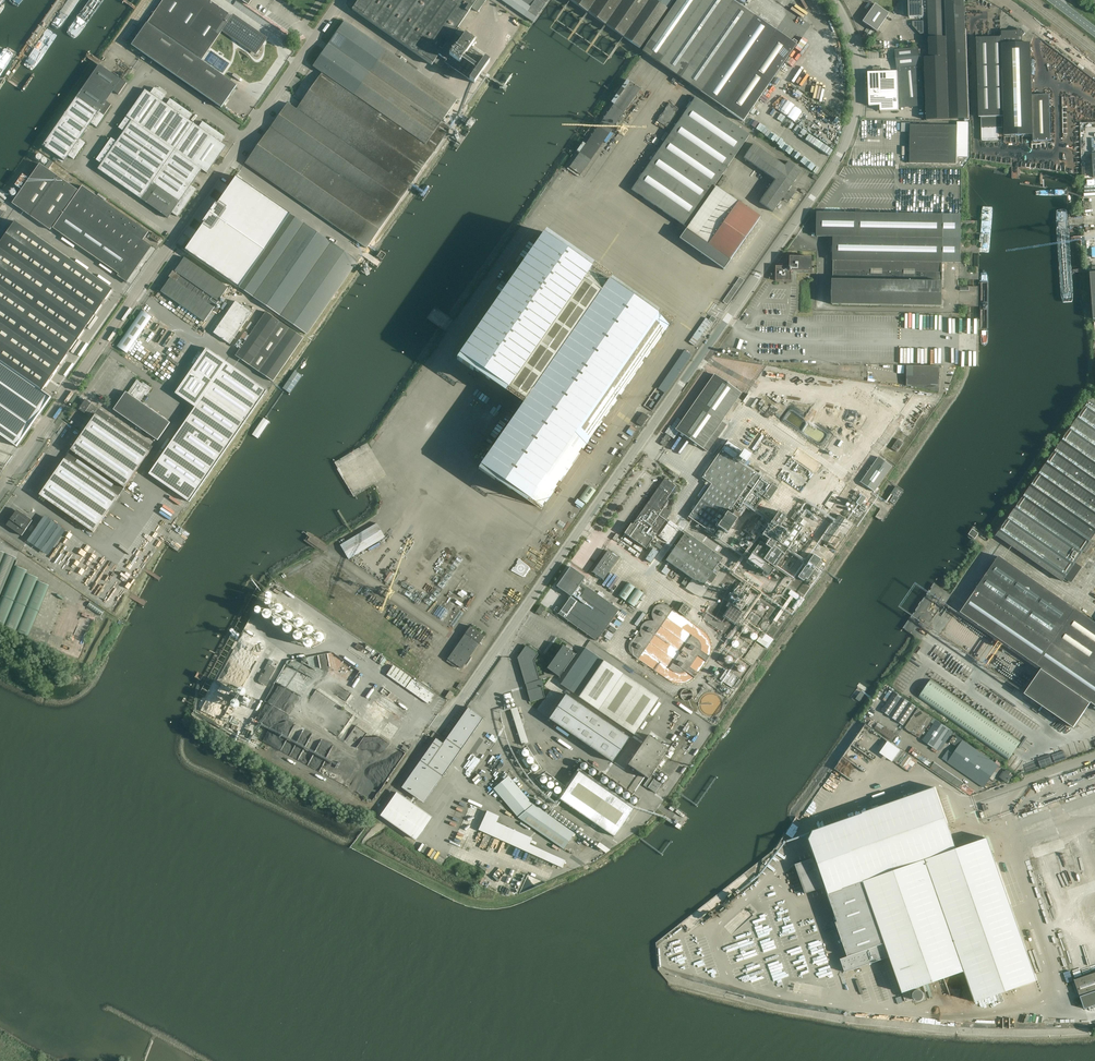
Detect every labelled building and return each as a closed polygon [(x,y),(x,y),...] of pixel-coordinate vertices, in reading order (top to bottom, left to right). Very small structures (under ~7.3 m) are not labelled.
[(221,108),(237,86),(201,61),(222,30),(223,30),(255,52),(265,39),(209,0),(163,0),(131,46),(221,108)] [(441,68),(445,63),(474,83),(490,61),(470,48),(475,41),(465,34),(457,29),(472,8),(478,12),(486,0),(359,0),(352,10),(432,65),(434,63),(441,68)] [(533,23),(549,0),(500,0),(533,23)] [(640,49),(667,9),(674,0),(569,0),(640,49)] [(642,52),(743,122),(797,45),(796,45),(797,42),(794,39),(791,42),(732,0),(678,0),(642,52)] [(964,0),(909,0),(909,18),(923,17),(923,21),(912,21),(912,26),(920,34),(923,34),(923,39),(928,39),(929,58),(924,58),(926,120),(968,119),(964,0)] [(875,4),(862,22),(876,32),(889,14),(875,4)] [(457,100),(345,21),(313,67),(322,73),(296,109),(288,103),(245,164),(367,249),(451,128),(442,122),(457,100)] [(1002,37),(976,38),(978,117),(1003,116),(1004,136),(1033,135),(1033,141),(1051,141),(1049,95),(1032,95),(1031,76),(1031,69),(1031,43),(1023,43),(1023,36),(1025,33),(1020,28),(1018,30),(1017,31),(1001,31),(1002,37)] [(897,72),(868,73),(869,106),(880,106),(880,111),(899,110),(899,108),(924,106),(920,65),(918,48),(895,50),(896,67),(897,67),(897,72)] [(88,82),(109,97),(113,91),(118,95),(127,83),(121,79),(120,80),(99,65),(88,82)] [(448,70),(444,76),(449,79),(453,74),(448,70)] [(579,153),(569,167),(580,175),(607,137),(609,139),(613,134),(610,132),(612,130),(614,131),(617,126),(616,125),(618,121),(620,122),(624,117),(622,116),(641,89),(630,81),(629,82),(627,80),(611,102),(614,104),(586,144),(583,142),(576,151),(579,153)] [(88,82),(77,97),(104,116),(111,105),(106,101),(109,97),(88,82)] [(165,96),(154,88),(150,94),(145,90),(126,117),(142,128),(161,101),(165,96)] [(96,127),(104,116),(77,97),(43,146),(64,161),(68,156),(74,160),(85,143),(80,139),(91,123),(96,127)] [(749,135),(695,98),(631,189),(686,227),(749,135)] [(159,140),(181,107),(170,99),(166,105),(161,101),(142,128),(159,140)] [(657,121),(667,128),(680,111),(669,103),(657,121)] [(175,151),(194,124),(188,120),(192,115),(181,107),(159,140),(175,151)] [(159,140),(142,128),(126,117),(119,128),(124,132),(120,137),(163,167),(175,151),(159,140)] [(1002,117),(981,117),(981,128),(982,128),(982,140),(998,140),(998,128),(1002,128),(1002,117)] [(194,124),(175,151),(191,162),(214,130),(203,122),(199,127),(194,124)] [(909,163),(909,164),(956,165),(956,157),(968,157),(968,123),(957,122),(957,126),(910,125),(910,132),(910,146),(910,157),(909,163)] [(214,130),(191,162),(202,170),(207,174),(210,170),(214,163),(226,146),(221,143),(225,137),(214,130)] [(152,183),(163,167),(120,137),(117,142),(111,138),(104,149),(152,183)] [(753,144),(744,158),(775,180),(759,202),(773,212),(783,198),(788,202),(795,193),(789,189),(802,171),(788,162),(785,166),(753,144)] [(141,199),(152,183),(104,149),(96,160),(101,164),(98,169),(141,199)] [(163,167),(152,183),(185,206),(196,189),(193,187),(191,186),(202,170),(191,162),(175,151),(163,167)] [(82,186),(79,191),(40,164),(12,204),(50,230),(52,228),(53,228),(119,274),(117,276),(127,282),(152,247),(143,241),(149,232),(82,186)] [(307,335),(358,261),(236,176),(185,250),(307,335)] [(152,183),(141,199),(168,218),(172,213),(177,217),(185,206),(152,183)] [(738,202),(716,187),(679,239),(723,270),(760,218),(738,202)] [(961,263),(961,221),(962,215),(911,214),(911,212),(900,212),(900,214),(867,213),(867,211),(856,211),(856,213),(817,212),(817,218),(811,218),(811,233),(817,233),(817,237),(833,237),(833,261),(833,280),(832,305),(942,307),(942,282),(942,263),(961,263)] [(17,447),(18,444),(51,397),(42,391),(56,371),(113,290),(16,222),(15,221),(14,222),(15,223),(13,225),(10,223),(0,237),(0,435),(17,447)] [(153,233),(150,237),(158,243),(161,239),(153,233)] [(525,401),(485,460),(480,466),(529,500),(542,509),(670,325),(657,315),(608,282),(601,293),(583,281),(591,270),(542,236),(459,356),(525,401)] [(170,278),(161,292),(204,322),(228,288),(184,257),(175,271),(173,270),(168,277),(170,278)] [(775,266),(775,267),(775,281),(791,281),(791,271),(811,271),(811,257),(789,257),(789,267),(786,267),(786,266),(775,266)] [(742,280),(737,277),(722,299),(726,302),(742,280)] [(235,301),(213,333),(230,344),(252,313),(249,311),(251,308),(246,304),(244,307),(235,301)] [(152,317),(142,311),(117,347),(127,353),(152,317)] [(266,312),(235,355),(273,382),(303,338),(266,312)] [(706,318),(689,342),(694,346),(707,327),(711,322),(709,320),(706,318)] [(175,393),(185,400),(195,407),(149,474),(189,502),(267,390),(206,349),(175,393)] [(716,358),(713,356),(705,368),(708,370),(716,358)] [(907,366),(906,386),(939,392),(940,366),(907,366)] [(714,374),(675,430),(703,449),(708,452),(727,425),(722,421),(735,403),(738,405),(741,401),(738,399),(742,393),(714,374)] [(140,402),(145,395),(146,396),(148,394),(147,393),(151,388),(143,383),(142,384),(137,380),(128,393),(126,392),(113,410),(157,441),(170,423),(140,402)] [(996,536),(1062,582),(1083,552),(1086,553),(1092,544),(1090,542),(1094,535),(1094,404),(1090,400),(996,536)] [(770,407),(768,410),(764,416),(768,418),(770,415),(772,416),(776,412),(770,407)] [(64,459),(39,495),(93,533),(118,497),(124,488),(150,452),(153,447),(99,409),(70,450),(64,459)] [(643,413),(636,423),(642,427),(649,417),(643,413)] [(664,438),(660,443),(665,447),(668,443),(666,442),(669,438),(670,437),(666,434),(664,437),(664,438)] [(898,439),(892,448),(897,452),(903,443),(898,439)] [(756,474),(748,468),(735,459),(742,450),(728,440),(721,449),(721,450),(702,478),(711,484),(688,517),(713,534),(718,527),(727,533),(737,519),(740,515),(734,511),(731,516),(728,513),(740,496),(757,508),(763,499),(746,487),(748,485),(763,496),(763,497),(769,501),(778,488),(772,484),(772,485),(756,474)] [(878,457),(860,482),(874,492),(892,467),(878,457)] [(631,524),(624,534),(646,549),(653,539),(662,527),(671,513),(665,508),(679,488),(665,478),(644,508),(632,525),(631,524)] [(589,486),(580,498),(587,503),(596,490),(589,486)] [(895,487),(890,494),(893,496),(889,502),(894,504),(903,492),(895,487)] [(856,503),(860,506),(866,498),(862,495),(856,503)] [(32,521),(17,510),(6,525),(22,536),(32,521)] [(795,511),(790,519),(796,524),(797,523),(799,524),(803,519),(800,517),(802,515),(795,511)] [(769,540),(765,545),(760,542),(752,553),(763,560),(775,568),(784,554),(784,555),(802,529),(796,525),(790,533),(779,526),(786,517),(778,512),(762,535),(769,540)] [(839,515),(821,540),(837,551),(854,526),(839,515)] [(658,536),(667,543),(678,527),(669,520),(658,536)] [(340,545),(349,559),(385,538),(377,523),(340,545)] [(972,529),(969,535),(975,539),(979,534),(972,529)] [(676,546),(665,560),(687,576),(681,584),(686,587),(691,579),(692,579),(703,587),(707,581),(711,584),(717,575),(713,572),(723,558),(685,532),(676,546)] [(653,549),(645,559),(651,563),(658,552),(653,549)] [(16,558),(0,551),(0,597),(16,558)] [(598,564),(592,572),(603,580),(618,559),(608,551),(602,559),(598,564)] [(773,570),(751,554),(747,560),(759,569),(759,570),(762,572),(763,571),(769,576),(773,570)] [(801,569),(798,573),(800,574),(797,577),(803,581),(806,578),(809,580),(813,574),(814,575),(819,568),(823,571),(824,569),(825,567),(822,565),(823,562),(820,561),(821,560),(813,554),(813,555),(814,555),(803,571),(801,569)] [(1042,669),(1024,694),(1074,728),(1091,703),(1094,706),(1094,623),(999,556),(960,612),(996,637),(994,640),(993,639),(991,643),(997,647),(999,643),(1001,640),(1042,669)] [(26,571),(14,565),(0,599),(0,626),(27,637),(49,586),(36,581),(37,578),(25,573),(26,571)] [(568,570),(546,601),(558,610),(560,611),(566,602),(583,578),(569,569),(568,570)] [(581,582),(558,614),(597,641),(616,614),(618,611),(619,610),(581,582)] [(625,601),(635,588),(628,583),(618,596),(625,601)] [(748,606),(755,596),(738,585),(729,600),(734,603),(733,604),(729,602),(726,606),(729,608),(724,617),(735,624),(742,612),(740,611),(745,604),(748,606)] [(636,589),(626,602),(634,607),(643,594),(636,589)] [(791,590),(788,594),(800,602),(803,598),(791,590)] [(797,601),(791,608),(794,610),(800,603),(797,601)] [(692,609),(689,607),(684,603),(678,612),(686,617),(692,609)] [(536,612),(540,616),(545,609),(540,606),(536,612)] [(465,634),(448,659),(462,669),(479,644),(485,636),(470,626),(465,634)] [(759,637),(756,641),(765,647),(771,638),(766,634),(762,639),(759,637)] [(364,648),(357,643),(355,647),(361,652),(364,648)] [(547,668),(552,672),(547,674),(547,672),(543,673),(544,675),(539,676),(534,661),(538,655),(538,654),(526,646),(517,658),(530,702),(531,702),(545,698),(542,687),(544,686),(542,679),(556,675),(559,677),(575,654),(563,646),(547,668)] [(585,648),(560,684),(598,710),(634,735),(659,699),(585,648)] [(258,680),(259,683),(264,686),(264,685),(266,686),(276,668),(267,664),(264,669),(267,671),(265,675),(262,673),(258,680)] [(386,675),(405,688),(411,678),(393,665),(386,675)] [(726,670),(719,680),(731,688),(738,678),(726,670)] [(918,697),(1008,760),(1021,742),(931,679),(918,697)] [(431,699),(434,695),(412,680),(406,689),(427,704),(429,702),(430,703),(432,700),(431,699)] [(450,691),(445,698),(450,701),(454,694),(450,691)] [(916,707),(895,692),(882,711),(903,725),(916,707)] [(389,698),(383,694),(377,703),(374,702),(362,719),(376,728),(384,715),(388,718),(396,706),(392,703),(393,701),(389,698)] [(629,738),(566,694),(549,719),(612,762),(629,738)] [(241,703),(240,704),(241,704),(247,707),(246,707),(250,709),(255,699),(251,697),(250,700),(244,697),(241,703)] [(436,738),(401,788),(424,803),(483,718),(468,708),(443,743),(436,738)] [(918,708),(904,728),(916,736),(920,738),(931,722),(931,723),(926,730),(928,731),(922,740),(938,751),(941,750),(953,732),(936,720),(933,718),(933,719),(929,716),(918,708)] [(876,725),(874,728),(892,741),(896,735),(884,727),(882,730),(876,725)] [(648,735),(628,765),(648,779),(644,786),(648,788),(655,793),(661,784),(654,779),(656,776),(652,774),(669,749),(648,735)] [(951,739),(949,742),(953,745),(957,747),(962,740),(963,740),(957,736),(955,738),(953,737),(953,736),(951,739)] [(953,754),(947,763),(984,788),(984,787),(990,779),(995,771),(998,773),(1002,768),(999,766),(999,765),(996,763),(962,740),(957,747),(953,754)] [(948,750),(942,759),(947,763),(953,754),(948,750)] [(1006,770),(1005,772),(1003,771),(999,777),(1007,783),(1012,776),(1010,775),(1011,773),(1006,770)] [(560,799),(614,837),(633,809),(579,771),(560,799)] [(574,833),(533,805),(508,776),(493,789),(518,818),(563,849),(574,833)] [(963,783),(959,788),(970,796),(978,793),(963,783)] [(956,849),(935,788),(811,831),(807,839),(814,858),(808,859),(794,864),(804,894),(824,887),(826,894),(826,895),(842,939),(848,956),(842,958),(841,959),(845,972),(869,964),(872,963),(890,957),(903,993),(954,975),(964,971),(969,985),(975,1002),(1037,981),(994,857),(987,838),(956,849)] [(433,818),(398,793),(382,815),(416,839),(417,840),(433,818)] [(1074,980),(1084,1009),(1094,1005),(1094,973),(1074,980)]
